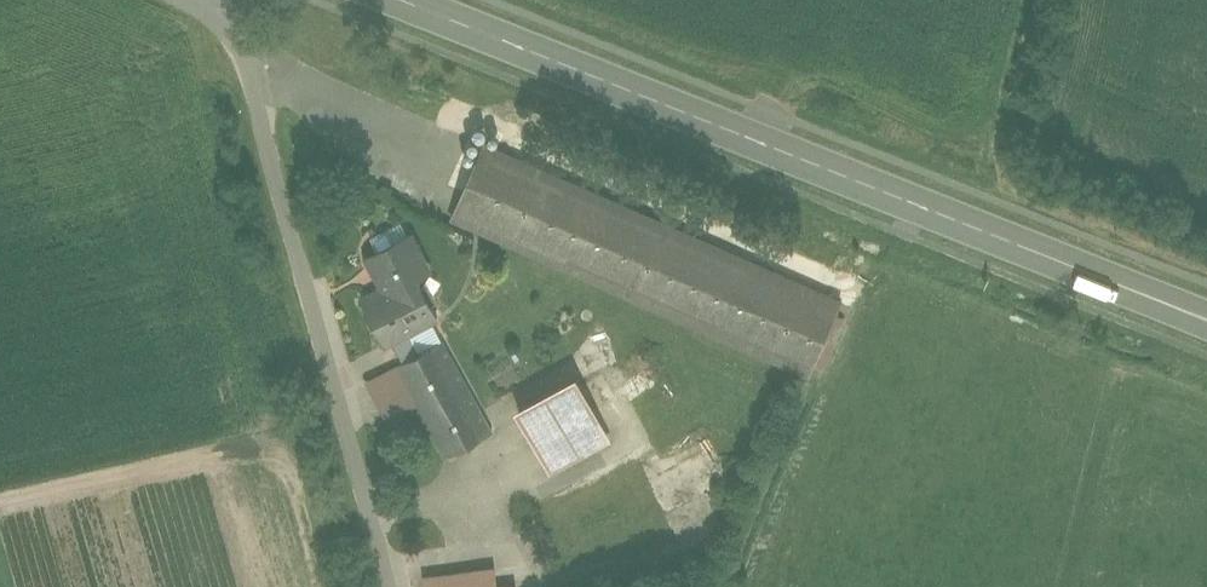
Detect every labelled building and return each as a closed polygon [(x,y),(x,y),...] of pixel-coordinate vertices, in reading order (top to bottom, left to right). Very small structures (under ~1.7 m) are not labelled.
[(846,298),(483,142),(450,220),(812,376),(846,298)] [(446,315),(407,240),(371,258),(386,287),(365,298),(388,345),(446,315)] [(491,434),(443,343),(371,381),(393,421),(419,407),(446,458),(491,434)] [(599,377),(531,411),(562,473),(630,439),(599,377)] [(427,579),(428,586),(503,586),(501,569),(427,579)]
